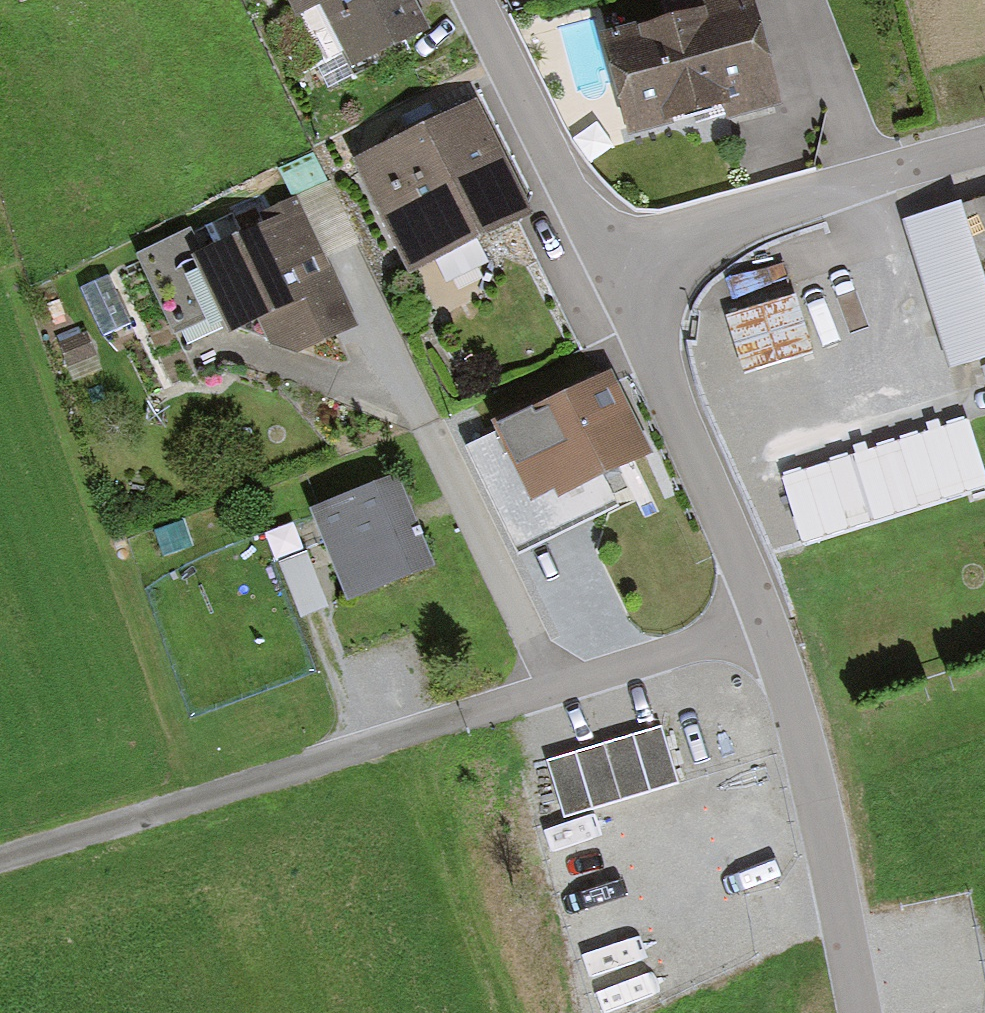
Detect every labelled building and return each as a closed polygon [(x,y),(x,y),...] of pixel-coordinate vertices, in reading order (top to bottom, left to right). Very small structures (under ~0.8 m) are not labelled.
[(286,24),(313,11),(344,72),(417,35),(400,0),(274,0),(286,24)] [(609,45),(633,135),(716,113),(720,128),(772,114),(741,0),(663,0),(671,28),(609,45)] [(518,217),(468,111),(345,168),(395,274),(518,217)] [(900,221),(942,370),(984,358),(984,197),(900,221)] [(326,198),(293,212),(315,261),(347,246),(326,198)] [(293,212),(182,261),(218,342),(252,327),(268,362),(344,329),(315,261),(293,212)] [(596,381),(480,432),(524,532),(640,481),(596,381)] [(984,499),(984,457),(975,423),(787,479),(809,551),(984,499)] [(420,577),(387,486),(302,516),(335,607),(420,577)] [(320,613),(301,558),(275,566),(294,622),(320,613)] [(669,730),(555,762),(571,817),(685,785),(669,730)]
